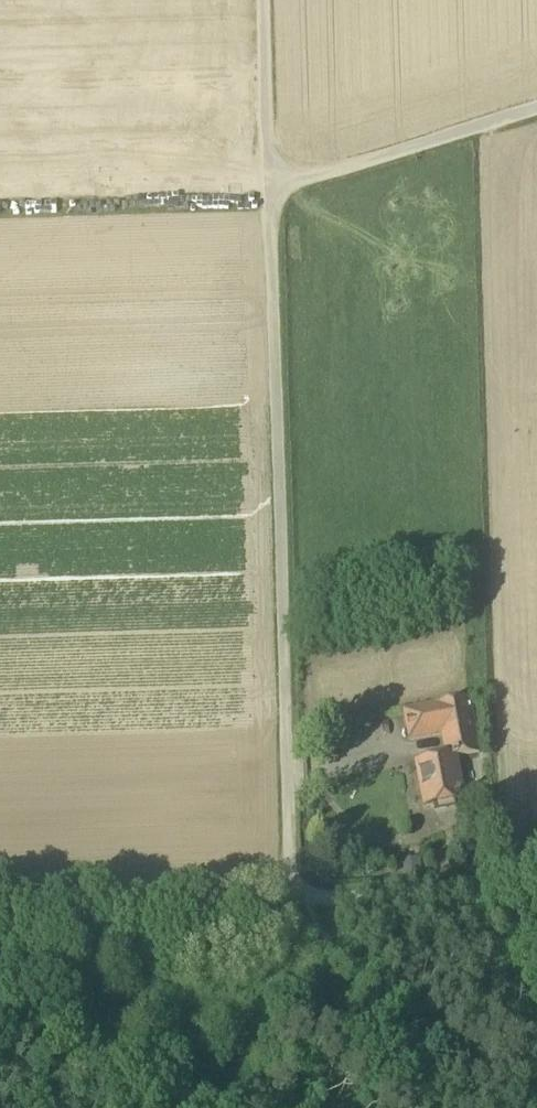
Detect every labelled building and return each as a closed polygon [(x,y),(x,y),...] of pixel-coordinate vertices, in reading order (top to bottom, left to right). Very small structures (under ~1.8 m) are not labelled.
[(438,720),(440,731),(474,725),(468,694),(408,702),(411,724),(438,720)] [(440,731),(445,758),(452,757),(452,758),(479,753),(474,725),(440,731)] [(417,764),(425,807),(460,800),(452,758),(452,757),(445,758),(417,764)]
